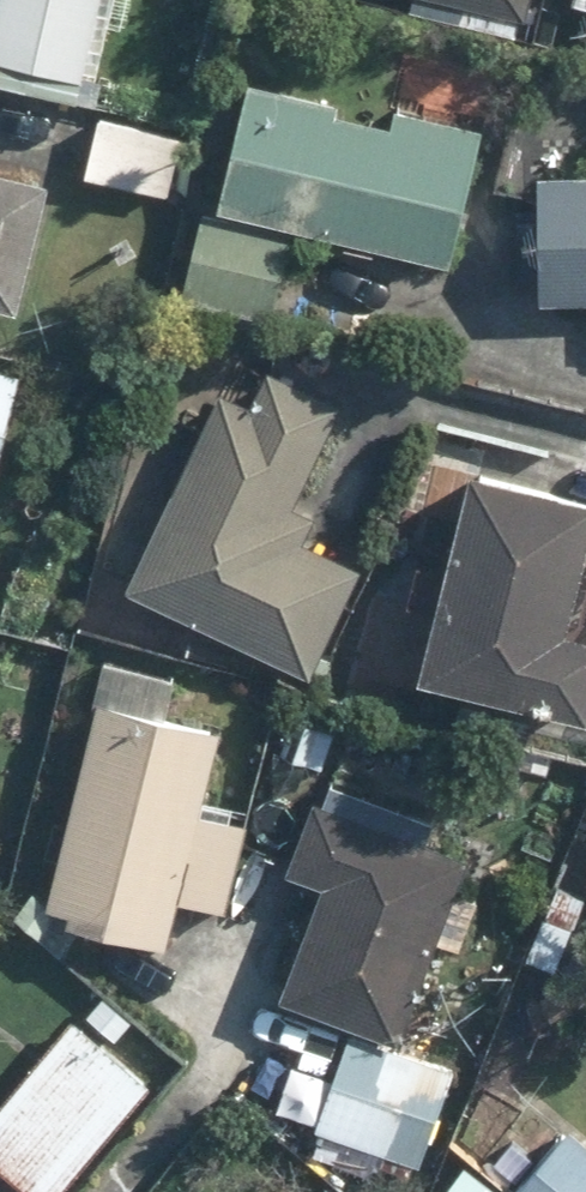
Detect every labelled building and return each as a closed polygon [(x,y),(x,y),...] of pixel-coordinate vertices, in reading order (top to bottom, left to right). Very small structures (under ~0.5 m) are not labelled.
[(76,93),(103,0),(0,0),(0,70),(76,93)] [(531,17),(535,0),(455,0),(531,17)] [(252,77),(220,207),(445,261),(476,131),(252,77)] [(189,137),(105,122),(94,187),(178,202),(189,137)] [(545,300),(585,301),(585,169),(547,169),(545,300)] [(0,171),(0,310),(22,315),(53,183),(0,171)] [(289,234),(204,213),(184,292),(269,313),(289,234)] [(319,514),(300,505),(349,405),(277,369),(260,404),(230,390),(135,583),(320,675),(372,569),(307,537),(319,514)] [(12,375),(0,372),(0,430),(12,375)] [(470,463),(418,671),(585,712),(585,633),(569,628),(585,559),(585,492),(470,463)] [(45,916),(163,946),(175,898),(221,910),(242,823),(198,811),(217,733),(99,703),(45,916)] [(409,1043),(476,860),(431,843),(439,822),(338,785),(304,877),(330,886),(289,999),(409,1043)] [(32,1191),(56,1191),(148,1086),(71,1019),(0,1100),(0,1164),(32,1191)] [(464,1070),(356,1035),(323,1134),(431,1170),(464,1070)] [(579,1124),(520,1191),(585,1191),(585,1130),(579,1124)] [(330,1178),(325,1191),(377,1191),(330,1178)]
